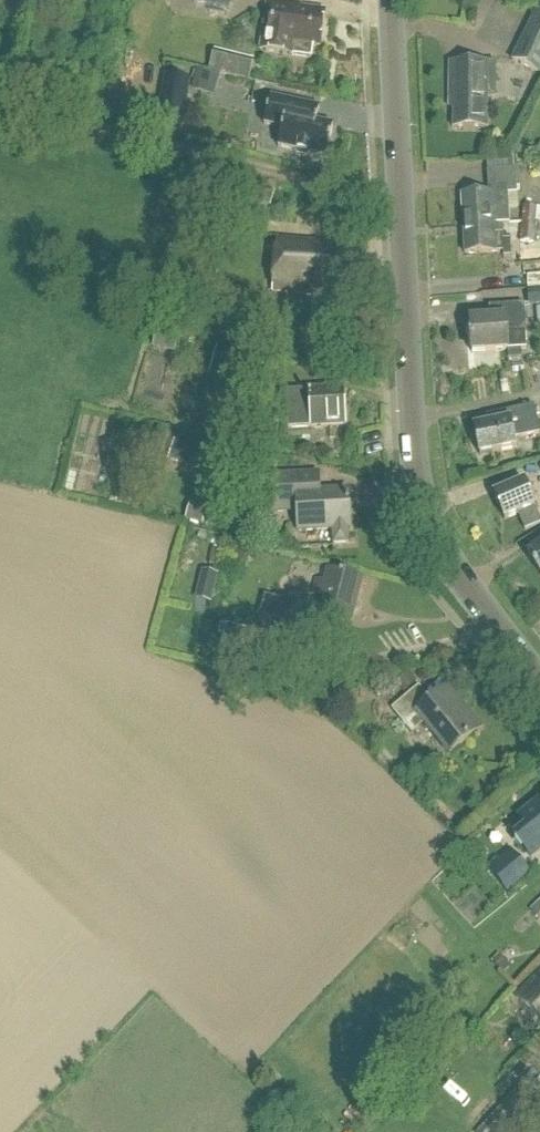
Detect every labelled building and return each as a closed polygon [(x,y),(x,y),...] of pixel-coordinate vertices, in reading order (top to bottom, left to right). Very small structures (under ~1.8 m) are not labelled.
[(195,6),(230,12),(232,0),(195,0),(195,6)] [(319,50),(324,15),(300,12),(301,6),(273,2),(265,56),(287,59),(289,46),(319,50)] [(538,10),(512,63),(539,77),(539,11),(538,10)] [(239,57),(234,79),(249,83),(254,61),(239,57)] [(487,128),(488,66),(450,65),(449,101),(456,101),(456,128),(487,128)] [(189,96),(182,95),(185,81),(166,78),(160,114),(185,118),(189,96)] [(334,128),(317,124),(320,109),(272,99),(265,126),(284,130),(279,149),(295,152),(298,156),(307,159),(311,156),(327,159),(334,128)] [(463,228),(502,226),(509,226),(507,197),(516,197),(515,173),(488,174),(489,197),(462,199),(463,228)] [(523,210),(522,226),(534,228),(536,211),(523,210)] [(502,226),(463,228),(465,257),(503,255),(504,260),(511,259),(510,243),(502,243),(502,226)] [(533,245),(534,228),(522,226),(520,244),(533,245)] [(338,301),(344,248),(277,241),(271,294),(338,301)] [(539,290),(539,266),(528,266),(529,291),(539,290)] [(539,308),(539,292),(529,292),(530,308),(539,308)] [(471,355),(507,353),(507,352),(526,351),(523,308),(497,309),(498,322),(469,323),(471,355)] [(334,330),(320,329),(319,343),(333,343),(334,330)] [(248,385),(255,358),(218,349),(211,376),(248,385)] [(325,392),(325,389),(312,390),(312,392),(281,394),(281,402),(286,401),(288,432),(344,428),(342,391),(325,392)] [(479,458),(515,451),(513,442),(539,436),(533,408),(485,419),(487,427),(473,430),(479,458)] [(348,494),(321,495),(320,477),(272,479),(274,509),(296,508),(297,534),(332,532),(333,547),(349,546),(348,532),(350,531),(348,494)] [(539,524),(522,483),(492,496),(503,521),(517,515),(524,531),(539,524)] [(204,526),(208,510),(191,506),(187,522),(204,526)] [(219,531),(224,512),(213,509),(208,528),(219,531)] [(525,557),(539,579),(539,547),(525,557)] [(351,623),(362,581),(325,572),(320,591),(325,593),(319,615),(351,623)] [(197,596),(212,600),(218,577),(202,573),(197,596)] [(297,627),(302,606),(264,597),(259,617),(297,627)] [(217,635),(223,637),(218,656),(244,662),(251,633),(225,626),(225,627),(220,625),(217,635)] [(428,703),(416,689),(390,712),(412,738),(423,728),(448,757),(474,734),(455,713),(460,709),(443,689),(428,703)] [(539,854),(539,805),(521,821),(529,831),(516,842),(532,861),(539,854)] [(509,897),(532,879),(513,856),(490,875),(509,897)] [(516,1000),(539,1025),(539,977),(516,1000)] [(532,1103),(519,1091),(485,1127),(491,1131),(506,1131),(532,1103)]
